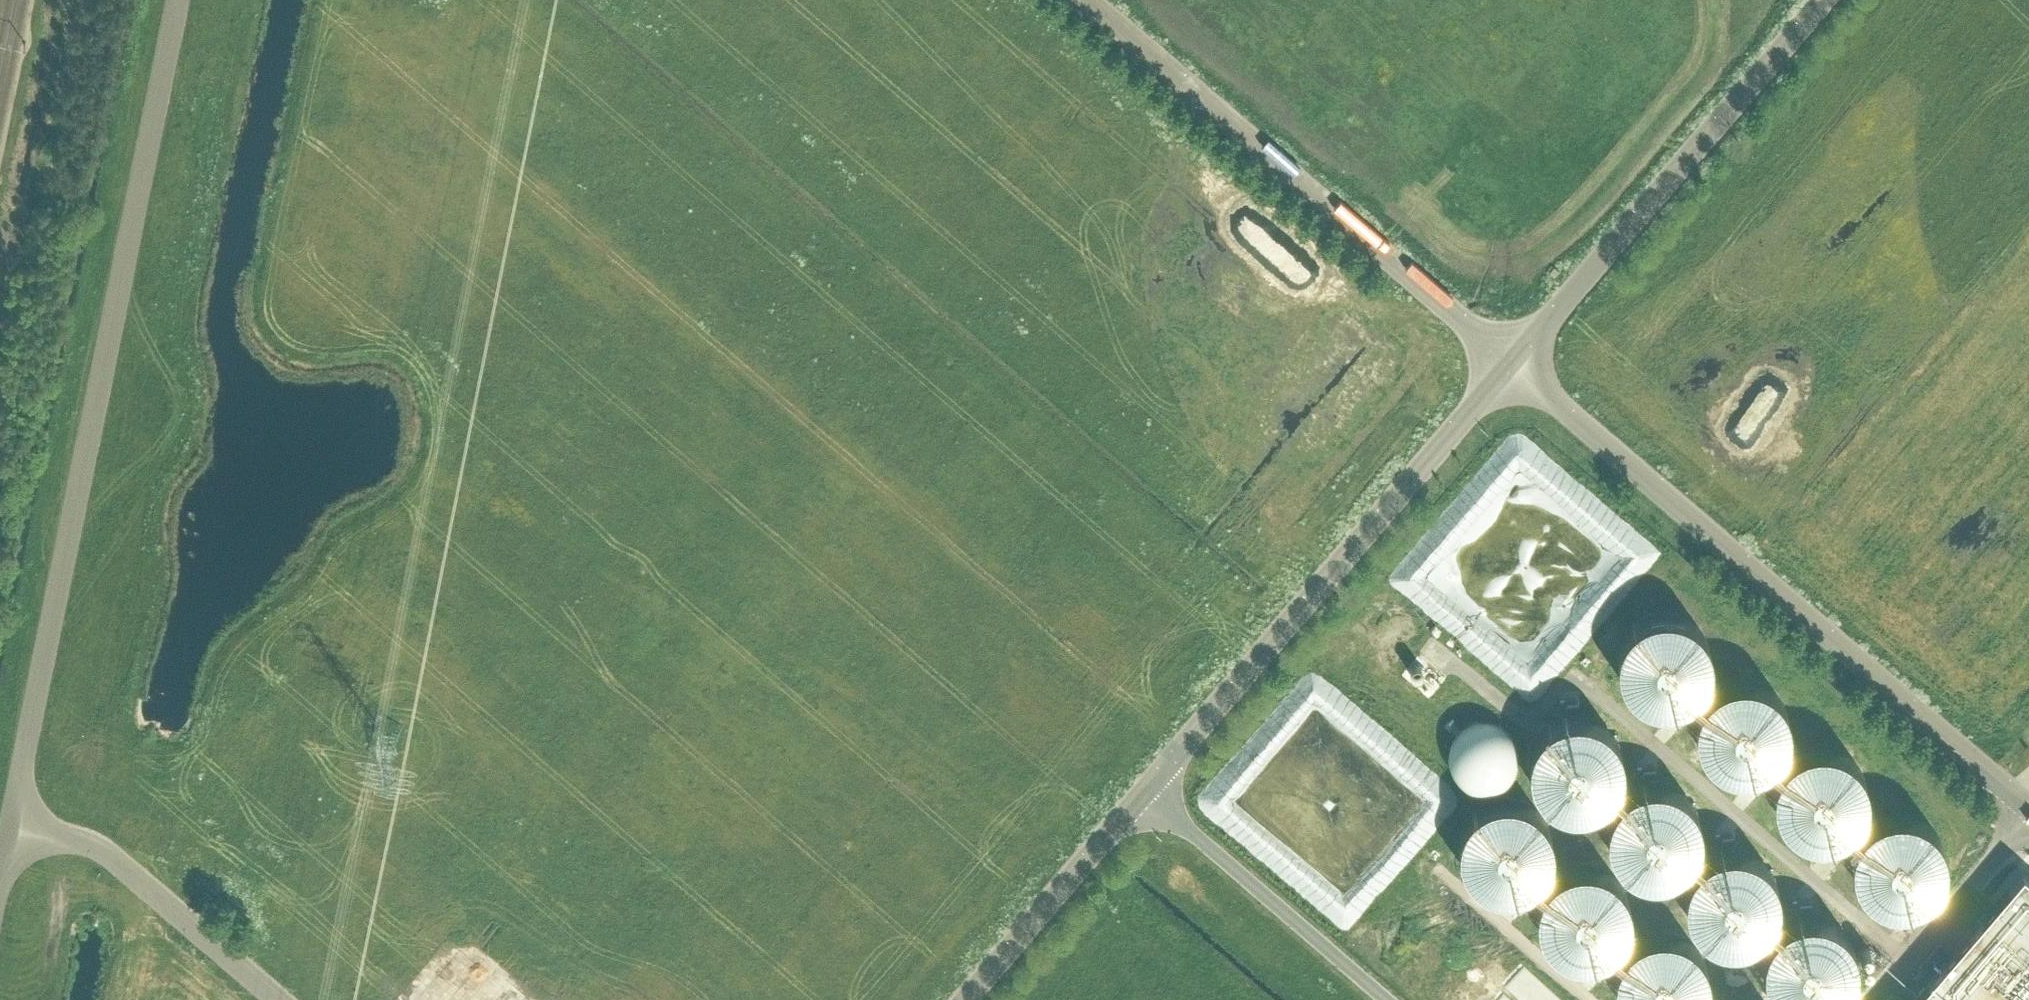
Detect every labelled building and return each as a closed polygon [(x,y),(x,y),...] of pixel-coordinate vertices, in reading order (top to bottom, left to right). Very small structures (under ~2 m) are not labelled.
[(1636,454),(1648,444),(1640,435),(1629,446),(1636,454)] [(2010,880),(1906,999),(2028,999),(2028,896),(2010,880)]
